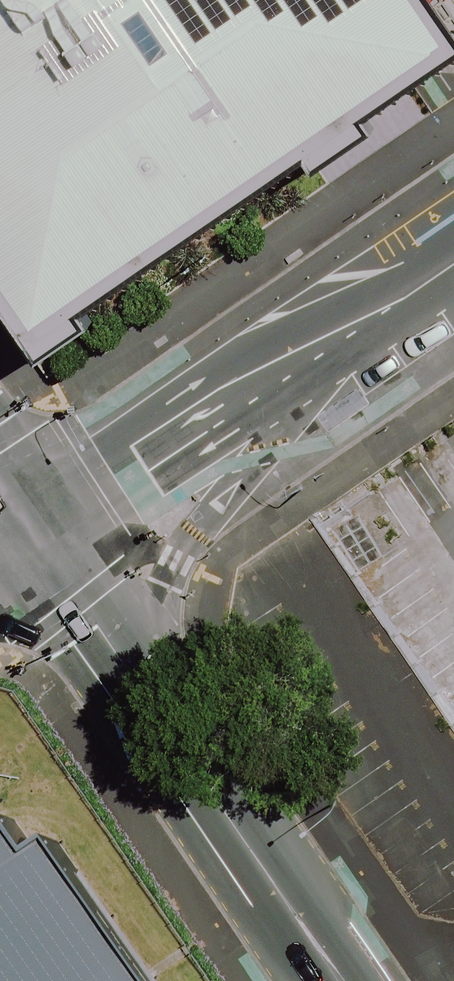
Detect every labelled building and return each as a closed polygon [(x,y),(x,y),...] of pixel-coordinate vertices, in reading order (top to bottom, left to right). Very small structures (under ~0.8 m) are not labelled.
[(27,339),(146,255),(93,178),(354,0),(0,0),(0,298),(27,339)] [(453,45),(453,0),(421,0),(453,45)] [(247,564),(219,648),(328,813),(448,729),(453,736),(453,422),(247,564)] [(0,874),(0,980),(88,980),(4,871),(0,874)]
